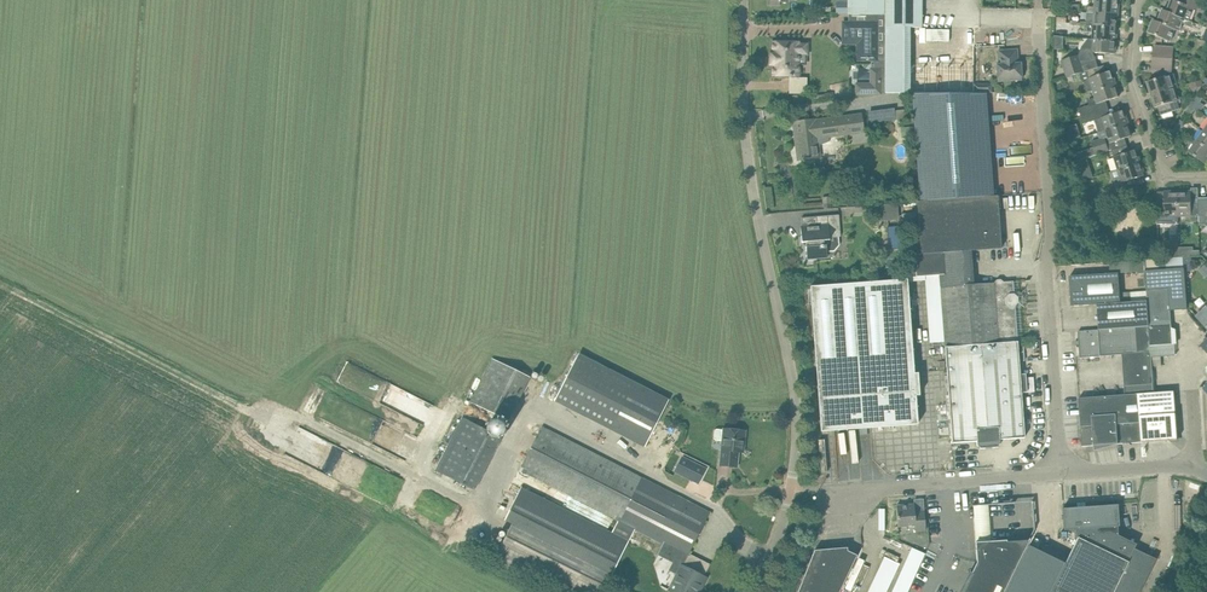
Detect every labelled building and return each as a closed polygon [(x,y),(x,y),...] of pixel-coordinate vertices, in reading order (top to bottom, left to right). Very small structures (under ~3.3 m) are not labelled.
[(847,14),(885,14),(885,0),(847,0),(847,14)] [(885,27),(909,27),(921,27),(921,0),(885,0),(885,14),(885,27)] [(1087,12),(1094,13),(1119,14),(1119,8),(1118,8),(1118,1),(1111,0),(1095,0),(1095,7),(1088,6),(1087,12)] [(1167,12),(1189,20),(1194,8),(1197,9),(1200,2),(1195,0),(1184,0),(1182,3),(1175,0),(1172,0),(1168,11),(1167,12)] [(1158,22),(1175,29),(1179,31),(1180,30),(1182,23),(1191,27),(1193,22),(1189,20),(1167,12),(1168,11),(1163,9),(1163,10),(1158,22)] [(1087,12),(1086,25),(1116,27),(1117,20),(1118,20),(1119,14),(1094,13),(1087,12)] [(1154,20),(1149,33),(1160,37),(1170,41),(1175,29),(1158,22),(1154,20)] [(857,44),(857,60),(877,60),(877,23),(843,23),(843,44),(857,44)] [(1086,25),(1086,31),(1093,32),(1093,39),(1117,40),(1117,34),(1116,34),(1116,27),(1086,25)] [(885,68),(885,93),(909,93),(909,66),(909,27),(885,27),(885,68)] [(1086,46),(1086,54),(1092,54),(1092,52),(1094,52),(1115,54),(1115,50),(1116,50),(1117,40),(1093,39),(1092,47),(1086,46)] [(791,78),(791,76),(799,76),(799,54),(807,54),(807,43),(799,43),(799,42),(772,42),(772,53),(770,53),(770,64),(772,64),(772,76),(789,76),(789,78),(791,78)] [(1173,47),(1166,47),(1154,46),(1154,54),(1173,55),(1173,47)] [(998,51),(999,64),(996,65),(997,81),(1022,80),(1020,63),(1018,63),(1017,49),(998,51)] [(1154,54),(1153,61),(1172,63),(1173,55),(1154,54)] [(1062,60),(1065,70),(1082,65),(1079,55),(1062,60)] [(1172,71),(1172,63),(1153,61),(1152,69),(1158,70),(1158,79),(1147,82),(1152,95),(1174,88),(1178,86),(1174,74),(1173,74),(1172,71)] [(1082,65),(1065,70),(1067,77),(1073,75),(1080,73),(1085,72),(1082,65)] [(909,66),(909,93),(973,93),(973,66),(961,66),(937,66),(909,66)] [(856,83),(856,94),(878,94),(885,94),(885,93),(885,68),(874,68),(870,68),(870,83),(866,83),(856,83)] [(1089,77),(1085,81),(1088,92),(1093,91),(1116,83),(1114,77),(1113,78),(1111,71),(1095,76),(1093,69),(1087,71),(1089,77)] [(1067,77),(1065,78),(1066,84),(1075,81),(1073,75),(1067,77)] [(974,83),(974,92),(992,92),(992,84),(974,83)] [(1090,105),(1079,108),(1081,116),(1096,111),(1094,105),(1106,101),(1119,97),(1118,93),(1119,93),(1116,83),(1093,91),(1095,98),(1088,100),(1090,105)] [(1176,96),(1174,88),(1152,95),(1156,108),(1159,106),(1161,114),(1173,110),(1180,108),(1178,103),(1181,102),(1179,95),(1176,96)] [(986,93),(911,93),(919,201),(994,196),(986,93)] [(1195,108),(1200,102),(1196,99),(1191,105),(1195,108)] [(1195,108),(1191,105),(1186,111),(1191,114),(1195,108)] [(892,107),(867,112),(869,123),(894,119),(892,107)] [(908,118),(907,110),(903,110),(898,111),(894,111),(896,120),(908,118)] [(1096,111),(1081,116),(1084,124),(1095,120),(1096,126),(1098,132),(1105,130),(1129,123),(1127,117),(1126,117),(1123,110),(1111,114),(1098,118),(1096,111)] [(815,121),(814,120),(794,123),(798,160),(805,159),(805,160),(809,159),(809,158),(819,157),(816,138),(817,137),(818,143),(822,147),(827,145),(830,142),(829,138),(827,136),(863,131),(861,115),(815,121)] [(1180,129),(1183,126),(1185,123),(1180,120),(1176,126),(1180,129)] [(1100,139),(1091,142),(1096,155),(1109,151),(1107,144),(1131,136),(1130,133),(1132,132),(1129,123),(1105,130),(1098,132),(1100,139)] [(1176,136),(1180,129),(1176,126),(1171,133),(1176,136)] [(1204,130),(1197,141),(1206,148),(1206,132),(1204,130)] [(1197,141),(1189,152),(1206,164),(1206,162),(1206,148),(1197,141)] [(1114,157),(1118,170),(1141,162),(1139,156),(1138,157),(1136,150),(1129,152),(1127,145),(1112,150),(1114,157)] [(1144,172),(1141,162),(1118,170),(1120,176),(1116,178),(1115,180),(1119,191),(1139,185),(1136,178),(1144,175),(1143,172),(1144,172)] [(1158,199),(1157,199),(1158,211),(1158,216),(1165,216),(1165,217),(1178,216),(1178,191),(1164,191),(1165,198),(1158,199)] [(1191,191),(1178,191),(1178,216),(1186,216),(1186,221),(1199,221),(1199,216),(1199,198),(1191,198),(1191,191)] [(921,254),(913,255),(915,276),(939,275),(945,348),(1017,342),(1014,306),(1015,306),(1018,302),(1018,297),(1014,294),(1013,281),(1003,282),(1000,279),(997,280),(994,283),(973,284),(972,272),(970,251),(1001,248),(997,196),(994,196),(919,201),(917,201),(921,254)] [(1199,198),(1199,216),(1206,215),(1206,216),(1206,197),(1199,198)] [(875,206),(876,221),(899,219),(898,204),(875,206)] [(840,236),(839,215),(816,216),(817,225),(800,226),(802,242),(806,242),(806,247),(807,259),(827,257),(827,251),(834,250),(839,244),(838,236),(840,236)] [(900,226),(888,227),(888,236),(901,235),(900,226)] [(1179,256),(1179,246),(1179,237),(1171,237),(1171,246),(1163,246),(1163,256),(1179,256)] [(1161,259),(1145,260),(1146,274),(1147,290),(1156,289),(1169,288),(1171,310),(1184,309),(1188,309),(1188,308),(1185,274),(1185,271),(1184,257),(1161,259)] [(1130,275),(1146,274),(1145,260),(1129,261),(1130,275)] [(1098,304),(1099,329),(1150,326),(1148,300),(1131,301),(1131,292),(1121,293),(1119,273),(1082,275),(1070,276),(1072,306),(1098,304)] [(907,279),(810,286),(821,431),(918,424),(907,279)] [(1156,289),(1147,290),(1148,300),(1150,326),(1172,324),(1171,310),(1169,288),(1156,289)] [(1196,316),(1206,328),(1206,306),(1196,316)] [(1172,324),(1150,326),(1151,345),(1175,344),(1175,343),(1175,332),(1174,328),(1172,327),(1172,324)] [(1099,329),(1079,331),(1080,357),(1123,354),(1125,386),(1154,384),(1152,356),(1151,345),(1150,326),(1099,329)] [(1017,342),(945,348),(949,407),(952,443),(977,441),(977,446),(978,446),(980,448),(980,449),(985,448),(985,447),(986,446),(987,446),(991,446),(992,447),(992,448),(998,447),(997,446),(999,444),(1000,444),(1000,440),(1024,438),(1022,402),(1021,393),(1027,392),(1025,374),(1020,374),(1019,361),(1024,361),(1023,341),(1022,341),(1017,342)] [(579,354),(555,401),(644,446),(668,399),(579,354)] [(492,358),(470,401),(507,420),(531,373),(524,370),(522,373),(492,358)] [(318,384),(305,408),(314,413),(327,388),(318,384)] [(1154,392),(1139,394),(1141,422),(1142,442),(1171,440),(1178,439),(1177,432),(1174,391),(1155,393),(1154,392)] [(1082,398),(1079,398),(1082,446),(1118,444),(1117,424),(1141,422),(1139,394),(1082,398)] [(462,417),(436,468),(475,488),(501,437),(462,417)] [(1141,422),(1117,424),(1118,444),(1142,442),(1141,422)] [(542,427),(519,470),(618,521),(611,534),(627,543),(635,528),(663,543),(683,554),(687,556),(688,554),(709,512),(542,427)] [(722,441),(719,465),(737,467),(739,447),(744,448),(746,431),(723,428),(723,430),(717,429),(714,431),(714,439),(716,441),(722,441)] [(698,483),(705,468),(682,457),(675,472),(698,483)] [(521,488),(505,520),(512,523),(611,574),(627,543),(611,534),(521,488)] [(915,531),(925,530),(924,511),(914,512),(914,504),(896,505),(898,526),(915,525),(915,531)] [(1134,548),(1136,544),(1117,535),(1117,526),(1119,526),(1118,504),(1062,508),(1064,530),(1077,529),(1078,538),(1051,591),(1140,591),(1156,559),(1134,548)] [(495,558),(565,591),(601,591),(605,585),(611,574),(512,523),(507,535),(495,558)] [(1006,540),(975,542),(977,562),(972,572),(969,571),(959,591),(1004,591),(1029,540),(1007,542),(1006,540)] [(657,554),(673,562),(669,570),(677,574),(668,590),(672,591),(699,591),(702,586),(706,578),(697,573),(683,566),(681,565),(681,566),(677,564),(683,554),(663,543),(657,554)] [(857,555),(847,551),(847,547),(814,550),(798,591),(839,591),(857,555)]
